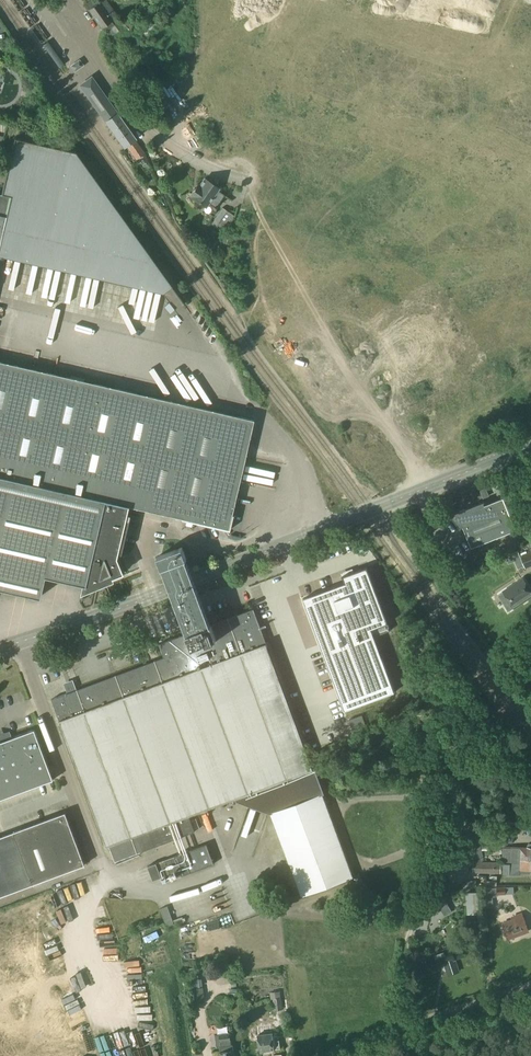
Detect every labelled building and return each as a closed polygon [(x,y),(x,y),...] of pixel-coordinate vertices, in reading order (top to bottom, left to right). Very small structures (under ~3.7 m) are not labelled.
[(95,19),(111,8),(106,0),(104,0),(99,3),(97,0),(91,0),(86,4),(89,9),(88,9),(95,19)] [(394,11),(379,7),(375,20),(387,23),(385,32),(373,30),(370,43),(381,46),(379,52),(470,75),(476,53),(530,67),(530,0),(397,0),(394,11)] [(135,12),(141,19),(154,6),(149,1),(143,6),(142,5),(135,12)] [(111,8),(95,19),(104,32),(108,29),(112,35),(118,31),(110,20),(116,16),(111,8)] [(119,26),(125,33),(135,24),(129,17),(119,26)] [(69,65),(74,72),(83,65),(78,58),(69,65)] [(90,78),(80,85),(105,120),(115,113),(90,78)] [(169,101),(165,103),(168,110),(179,105),(172,91),(166,94),(169,101)] [(220,111),(211,103),(209,106),(231,126),(234,122),(221,110),(220,111)] [(105,120),(104,120),(123,146),(125,144),(133,139),(134,138),(115,113),(105,120)] [(161,293),(169,285),(75,148),(14,134),(0,195),(0,194),(0,256),(161,293)] [(126,144),(125,144),(136,159),(143,154),(144,154),(139,148),(133,139),(126,144)] [(197,185),(189,196),(205,207),(207,204),(214,209),(223,195),(217,191),(218,188),(203,178),(198,186),(197,185)] [(210,224),(220,231),(227,220),(231,223),(233,216),(221,208),(210,224)] [(172,355),(174,349),(161,344),(159,349),(172,355)] [(38,598),(43,576),(84,586),(84,584),(108,574),(109,578),(121,573),(114,557),(126,506),(169,516),(187,521),(228,531),(232,514),(231,514),(253,419),(237,416),(237,417),(25,368),(0,362),(0,589),(38,598)] [(484,489),(487,495),(496,491),(494,485),(484,489)] [(449,515),(460,529),(463,527),(471,547),(515,530),(503,498),(484,505),(483,503),(484,502),(449,515)] [(169,590),(186,634),(211,625),(194,580),(182,547),(157,557),(169,590)] [(525,568),(530,566),(530,553),(521,557),(525,568)] [(349,580),(307,596),(337,676),(349,707),(399,688),(381,640),(376,626),(384,623),(392,620),(371,563),(360,567),(346,573),(349,580)] [(514,608),(530,596),(530,592),(522,579),(503,592),(514,608)] [(275,611),(283,637),(314,628),(306,602),(275,611)] [(67,694),(51,699),(106,847),(109,846),(115,861),(194,832),(189,816),(237,798),(271,813),(287,856),(301,896),(353,876),(313,770),(286,696),(282,687),(253,609),(211,625),(186,634),(159,644),(164,657),(76,690),(72,680),(63,684),(67,694)] [(53,780),(34,730),(12,738),(10,733),(0,737),(0,741),(1,742),(0,743),(0,799),(53,780)] [(13,832),(33,884),(85,865),(65,813),(13,832)] [(2,896),(33,884),(13,832),(0,837),(0,891),(2,896)] [(503,863),(511,863),(511,859),(530,859),(530,844),(529,844),(527,848),(519,848),(512,848),(504,848),(503,863)] [(201,847),(143,868),(148,882),(162,877),(163,882),(208,867),(201,847)] [(511,859),(511,863),(503,863),(503,874),(519,875),(519,873),(530,874),(530,870),(530,859),(511,859)] [(480,873),(496,873),(501,873),(501,863),(496,863),(481,862),(480,873)] [(484,888),(484,897),(497,897),(497,895),(506,894),(505,887),(496,888),(484,888)] [(478,892),(466,893),(468,915),(480,914),(478,892)] [(422,905),(423,905),(429,917),(441,911),(448,906),(442,894),(423,905),(422,905)] [(165,908),(157,910),(164,929),(172,926),(170,921),(165,908)] [(502,924),(507,939),(528,931),(522,914),(512,917),(513,920),(502,924)] [(181,923),(179,918),(170,921),(172,926),(181,923)] [(458,972),(454,960),(450,946),(443,948),(444,950),(428,955),(432,967),(444,963),(448,975),(458,972)] [(230,977),(229,968),(214,970),(215,978),(230,977)] [(192,990),(194,1004),(204,1003),(202,989),(192,990)] [(270,994),(271,1000),(273,999),(274,1012),(281,1011),(279,993),(270,994)] [(278,1036),(272,1036),(271,1033),(258,1035),(260,1052),(274,1050),(274,1049),(279,1048),(278,1036)] [(217,1049),(219,1048),(220,1053),(220,1055),(234,1055),(232,1045),(231,1046),(229,1034),(219,1035),(219,1037),(215,1037),(217,1049)]
